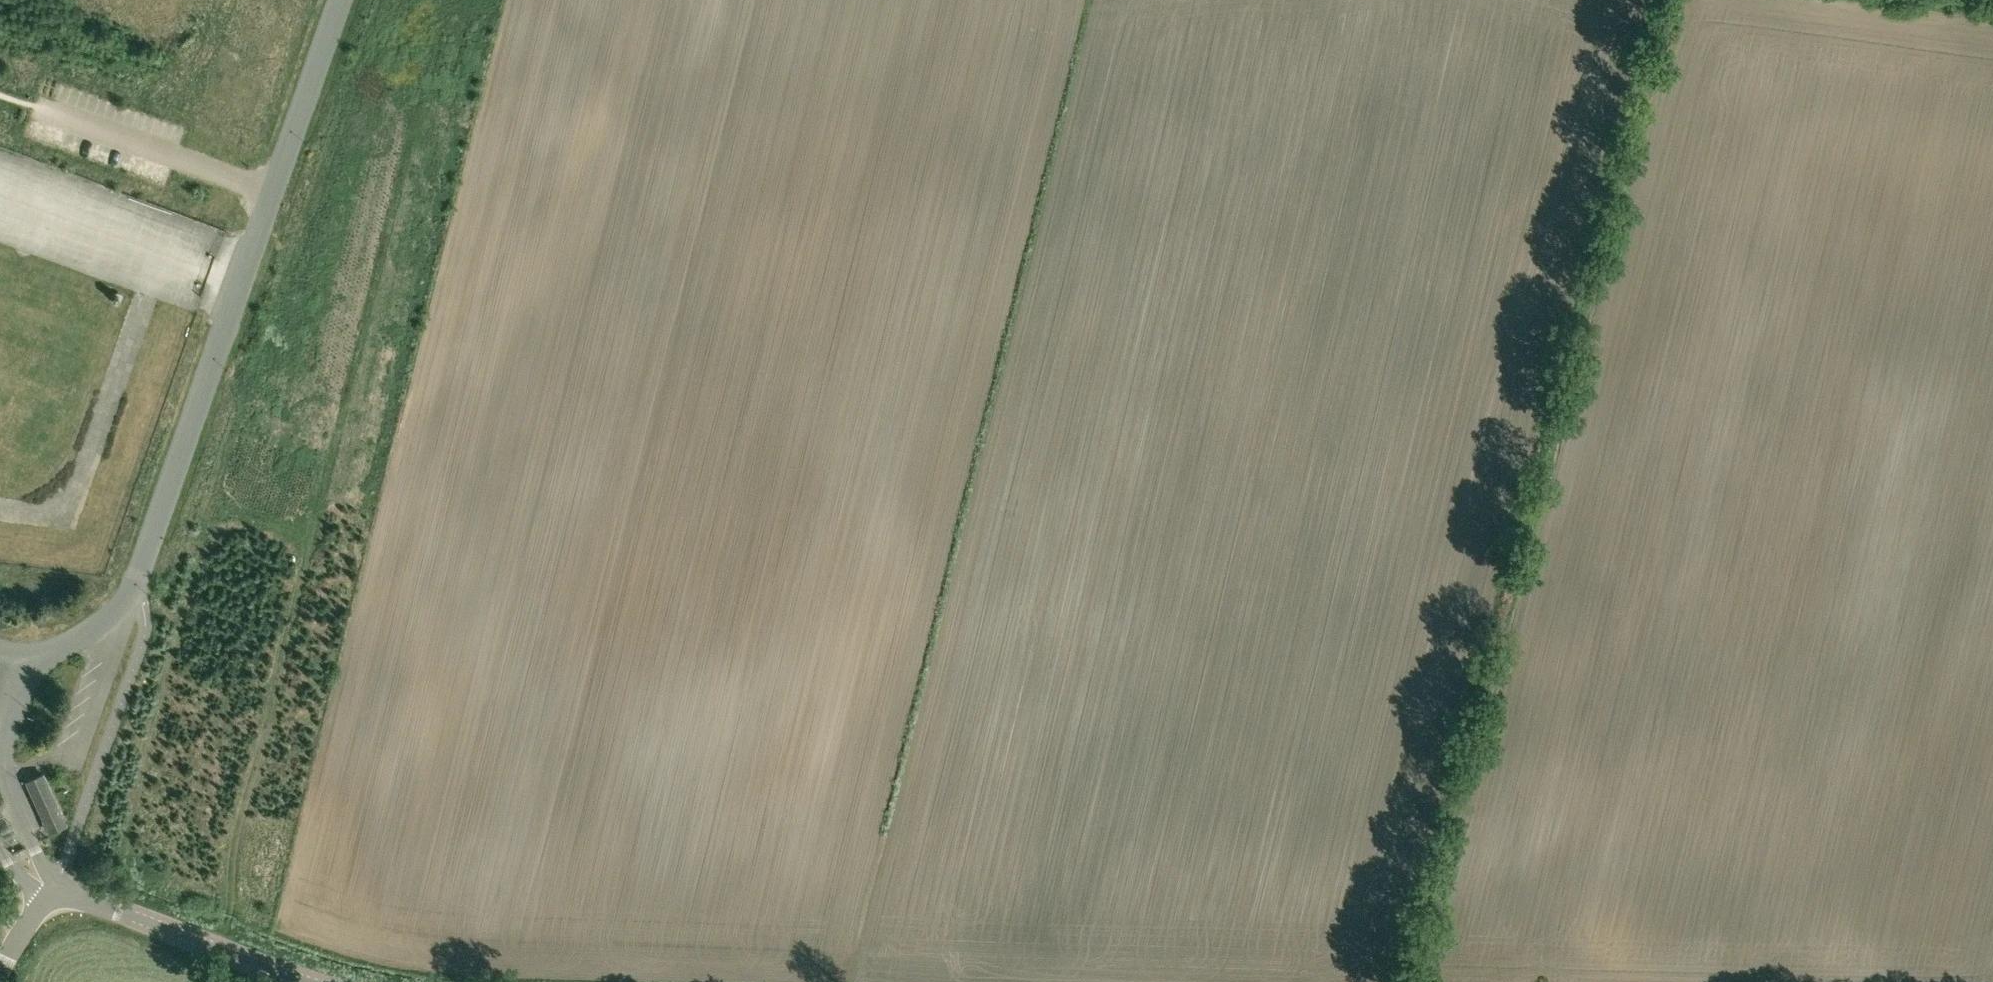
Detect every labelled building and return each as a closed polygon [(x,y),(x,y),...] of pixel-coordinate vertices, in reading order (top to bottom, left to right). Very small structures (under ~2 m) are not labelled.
[(44,774),(27,781),(50,832),(67,824),(44,774)]
